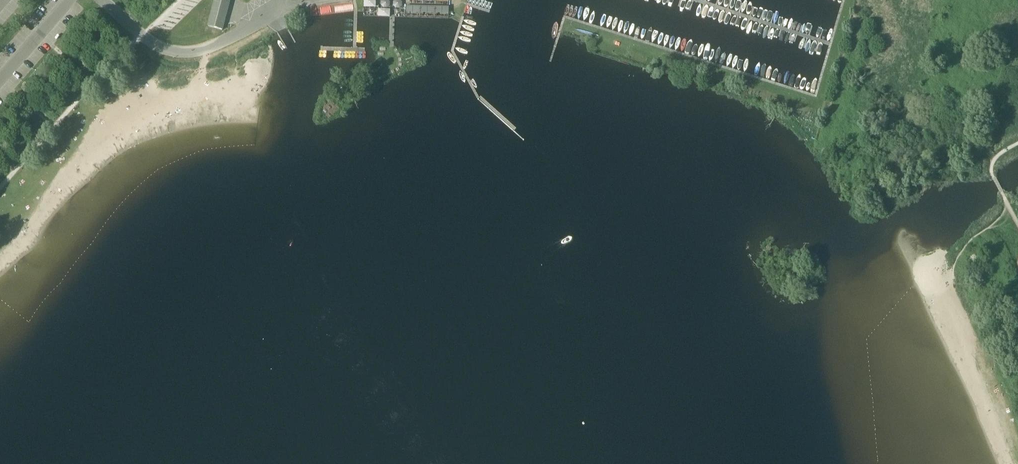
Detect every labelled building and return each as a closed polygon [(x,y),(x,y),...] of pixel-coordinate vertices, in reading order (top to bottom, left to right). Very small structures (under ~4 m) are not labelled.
[(207,26),(214,28),(222,30),(223,26),(224,24),(230,0),(214,0),(214,1),(207,26)]
